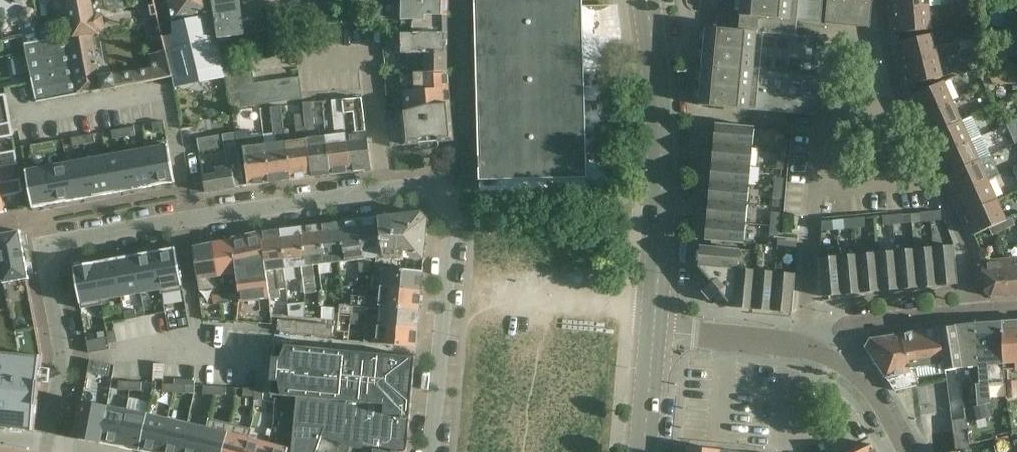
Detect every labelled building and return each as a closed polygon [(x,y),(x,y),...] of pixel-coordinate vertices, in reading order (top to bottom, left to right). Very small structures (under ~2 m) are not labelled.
[(2,43),(24,38),(19,15),(16,0),(0,0),(0,34),(2,43)] [(26,47),(42,44),(34,0),(16,0),(19,15),(24,38),(26,47)] [(92,35),(98,33),(97,31),(101,30),(104,26),(102,17),(98,13),(94,14),(91,0),(68,0),(75,37),(92,35)] [(174,24),(214,11),(212,0),(168,0),(174,24)] [(214,11),(219,39),(245,35),(239,0),(212,0),(214,11)] [(321,12),(320,0),(296,4),(298,16),(321,12)] [(381,22),(401,21),(424,20),(424,15),(448,15),(449,0),(381,0),(381,22)] [(480,197),(554,195),(563,178),(569,178),(569,194),(568,194),(568,195),(603,194),(606,194),(607,193),(609,193),(610,192),(611,191),(613,189),(613,188),(614,187),(614,185),(615,184),(615,182),(611,25),(600,26),(599,7),(580,7),(580,0),(475,0),(480,197)] [(751,17),(740,16),(739,30),(789,35),(790,21),(821,23),(823,0),(753,0),(751,17)] [(837,25),(839,0),(827,0),(825,24),(837,25)] [(850,0),(839,0),(837,25),(848,26),(850,0)] [(861,1),(850,0),(848,26),(858,27),(861,1)] [(929,0),(893,0),(893,2),(891,3),(892,8),(893,8),(894,11),(929,8),(929,0)] [(873,2),(861,1),(858,27),(870,28),(873,2)] [(969,18),(968,5),(961,6),(962,18),(969,18)] [(931,30),(929,8),(894,11),(894,14),(892,15),(892,16),(893,16),(893,20),(894,20),(895,33),(931,30)] [(219,39),(214,11),(174,24),(175,35),(163,38),(166,49),(172,77),(174,87),(226,77),(225,75),(224,67),(225,67),(224,63),(219,39)] [(323,24),(321,12),(298,16),(300,27),(323,24)] [(448,15),(424,15),(424,20),(401,21),(402,34),(448,34),(448,15)] [(820,38),(789,35),(739,30),(718,29),(711,107),(813,116),(827,103),(832,53),(820,38)] [(980,45),(977,33),(969,35),(972,47),(980,45)] [(447,54),(448,34),(402,34),(402,54),(418,54),(418,61),(402,62),(403,74),(414,73),(424,72),(425,54),(447,54)] [(932,34),(898,43),(897,43),(900,56),(899,57),(900,62),(902,61),(903,64),(937,56),(932,34)] [(92,35),(75,37),(42,44),(26,47),(36,100),(103,89),(100,76),(92,35)] [(983,58),(980,45),(972,47),(975,60),(983,58)] [(172,77),(166,49),(150,53),(152,67),(100,76),(103,89),(172,77)] [(424,72),(448,71),(447,54),(425,54),(424,72)] [(943,77),(937,56),(903,64),(903,68),(902,68),(902,69),(904,73),(905,73),(908,86),(943,77)] [(253,71),(251,59),(224,63),(225,67),(224,67),(225,75),(253,71)] [(987,70),(985,65),(977,69),(983,81),(990,77),(987,70)] [(990,77),(992,83),(1016,83),(1016,70),(987,70),(990,77)] [(258,105),(255,83),(253,71),(225,75),(226,77),(231,109),(232,109),(238,108),(258,105)] [(449,87),(448,71),(424,72),(414,73),(414,82),(397,83),(398,91),(449,87)] [(303,99),(300,76),(299,76),(299,77),(278,80),(281,102),(303,99)] [(995,89),(992,83),(990,77),(983,81),(988,92),(995,89)] [(281,102),(278,80),(267,81),(270,104),(281,102)] [(270,104),(267,81),(255,83),(258,105),(270,104)] [(944,82),(912,96),(911,96),(916,109),(915,109),(917,114),(919,114),(920,117),(953,102),(944,82)] [(450,104),(449,87),(398,91),(398,104),(405,103),(406,110),(450,104)] [(11,124),(5,94),(0,95),(0,126),(11,124)] [(370,170),(362,99),(356,99),(342,100),(346,134),(345,134),(350,173),(370,170)] [(346,134),(342,100),(332,101),(334,134),(324,135),(330,175),(350,173),(345,134),(346,134)] [(315,136),(313,102),(303,103),(304,114),(305,119),(306,140),(311,177),(330,175),(324,135),(315,136)] [(962,122),(953,102),(920,117),(921,120),(920,120),(920,122),(921,121),(923,125),(924,125),(929,136),(962,122)] [(388,120),(390,147),(454,141),(450,104),(406,110),(402,118),(388,120)] [(284,131),(281,106),(271,108),(274,133),(278,133),(279,143),(267,144),(266,134),(263,134),(270,183),(290,180),(284,131)] [(305,119),(304,114),(294,115),(296,140),(290,141),(289,130),(284,131),(290,180),(311,177),(306,140),(305,119)] [(982,136),(973,117),(962,122),(929,136),(934,148),(933,149),(935,154),(936,153),(938,156),(982,136)] [(1007,125),(1016,145),(1016,144),(1016,119),(1016,120),(1007,125)] [(164,121),(153,123),(154,132),(166,130),(164,121)] [(11,124),(0,126),(0,139),(13,136),(13,135),(11,124)] [(755,127),(716,124),(715,143),(753,146),(755,127)] [(123,129),(124,137),(136,135),(134,127),(123,129)] [(124,137),(123,129),(112,131),(113,139),(124,137)] [(238,133),(240,152),(244,152),(248,186),(270,183),(263,134),(253,136),(252,131),(238,133)] [(83,136),(84,144),(96,142),(94,134),(83,136)] [(73,146),(84,144),(83,136),(72,138),(73,146)] [(990,156),(982,136),(938,156),(939,159),(938,160),(938,161),(939,161),(940,164),(941,164),(947,176),(979,161),(990,156)] [(779,139),(778,149),(787,150),(788,139),(779,139)] [(146,144),(146,149),(147,149),(154,186),(174,183),(175,183),(168,140),(146,144)] [(43,143),(44,152),(55,150),(54,141),(43,143)] [(33,154),(44,152),(43,143),(31,145),(33,154)] [(753,146),(715,143),(713,163),(751,166),(753,146)] [(205,177),(203,163),(201,164),(206,192),(206,193),(245,187),(237,145),(224,147),(228,168),(215,170),(216,175),(205,177)] [(1006,151),(1011,163),(1016,161),(1016,146),(1006,151)] [(134,190),(154,186),(147,149),(146,149),(127,152),(134,190)] [(787,150),(778,149),(777,159),(786,160),(787,150)] [(0,153),(0,168),(18,165),(15,151),(0,153)] [(114,193),(134,190),(127,152),(107,156),(114,193)] [(94,197),(114,193),(107,156),(87,160),(94,197)] [(74,201),(94,197),(87,160),(67,163),(74,201)] [(988,181),(979,161),(947,176),(952,187),(950,188),(953,193),(954,192),(956,195),(988,181)] [(54,204),(74,201),(67,163),(47,167),(54,204)] [(751,166),(713,163),(711,182),(749,186),(751,166)] [(34,208),(54,204),(47,167),(27,171),(27,170),(26,170),(33,209),(34,208)] [(775,178),(775,188),(783,188),(784,178),(775,178)] [(0,183),(0,214),(5,213),(5,211),(2,197),(23,193),(21,179),(0,183)] [(997,200),(988,181),(956,195),(957,198),(955,199),(956,200),(957,200),(958,204),(959,203),(964,215),(997,200)] [(749,186),(711,182),(709,202),(747,205),(749,186)] [(783,188),(775,188),(774,198),(782,198),(783,188)] [(1006,220),(997,200),(964,215),(970,227),(969,227),(971,231),(970,231),(970,232),(972,232),(974,235),(989,228),(1000,223),(1006,220)] [(747,205),(709,202),(707,222),(746,225),(747,205)] [(942,220),(941,211),(931,212),(932,221),(942,220)] [(932,221),(931,212),(921,213),(922,222),(932,221)] [(421,213),(396,216),(401,257),(403,257),(424,259),(427,219),(421,213)] [(772,213),(771,222),(779,223),(780,213),(772,213)] [(904,223),(903,215),(893,216),(893,224),(904,223)] [(401,257),(396,216),(377,218),(382,256),(401,257)] [(893,224),(893,216),(882,217),(883,225),(893,224)] [(382,256),(377,218),(359,221),(363,259),(357,260),(357,266),(360,265),(361,272),(372,271),(371,264),(375,263),(376,257),(382,256)] [(865,227),(865,218),(854,219),(855,228),(865,227)] [(1012,218),(1006,220),(1000,223),(1004,230),(1015,225),(1012,218)] [(855,228),(854,219),(844,220),(845,229),(855,228)] [(363,259),(359,221),(339,223),(344,261),(357,260),(363,259)] [(833,230),(833,221),(822,222),(821,231),(822,231),(833,230)] [(746,225),(707,222),(706,241),(744,244),(746,225)] [(779,223),(771,222),(770,232),(778,233),(779,223)] [(344,261),(339,223),(320,225),(325,264),(318,265),(319,274),(321,274),(323,292),(326,291),(325,285),(327,285),(326,273),(331,273),(330,263),(344,261)] [(1004,230),(1000,223),(989,228),(992,235),(1004,230)] [(316,292),(314,278),(312,265),(318,265),(325,264),(320,225),(301,228),(306,266),(300,267),(302,280),(304,294),(316,292)] [(306,266),(301,228),(281,230),(286,268),(283,269),(284,281),(286,281),(295,279),(293,267),(300,267),(306,266)] [(286,268),(281,230),(261,233),(269,298),(279,297),(278,290),(287,288),(286,281),(284,281),(283,269),(286,268)] [(1,264),(3,274),(2,274),(4,284),(27,279),(28,282),(29,281),(28,279),(29,279),(29,277),(28,277),(28,275),(25,260),(31,259),(29,251),(24,252),(21,235),(20,233),(21,233),(20,231),(18,231),(18,232),(12,233),(12,232),(11,233),(5,234),(3,234),(3,235),(0,235),(0,258),(1,264)] [(269,298),(261,233),(233,239),(237,274),(241,302),(269,298)] [(237,274),(233,239),(211,244),(213,254),(216,253),(217,262),(216,262),(219,289),(221,303),(230,302),(228,292),(232,292),(231,287),(227,287),(226,276),(237,274)] [(777,250),(787,251),(788,242),(778,241),(777,250)] [(798,243),(788,242),(787,251),(798,251),(798,243)] [(213,254),(211,244),(194,248),(200,291),(219,289),(216,262),(217,262),(216,253),(213,254)] [(702,292),(709,300),(720,291),(733,308),(753,309),(756,272),(738,270),(740,250),(721,248),(701,246),(699,267),(713,283),(702,292)] [(958,284),(954,246),(934,248),(938,286),(958,284)] [(162,289),(161,289),(161,294),(184,290),(176,248),(175,248),(155,252),(162,289)] [(938,286),(934,248),(915,250),(919,288),(938,286)] [(919,288),(915,250),(896,252),(900,290),(919,288)] [(141,293),(161,289),(162,289),(155,252),(135,256),(141,293)] [(900,290),(896,252),(877,253),(880,292),(900,290)] [(880,292),(877,253),(858,255),(861,293),(880,292)] [(861,293),(858,255),(839,257),(842,295),(861,293)] [(121,297),(141,293),(135,256),(115,259),(121,297)] [(403,257),(402,270),(423,271),(424,259),(403,257)] [(842,295),(839,257),(818,259),(822,297),(842,295)] [(1004,260),(1007,296),(1016,295),(1016,258),(1004,260)] [(102,300),(121,297),(115,259),(95,263),(101,300),(102,300)] [(1007,296),(1004,260),(981,262),(983,280),(984,292),(991,297),(1007,296)] [(103,305),(102,300),(101,300),(95,263),(74,267),(81,309),(103,305)] [(423,271),(402,270),(375,267),(375,272),(382,273),(381,287),(421,290),(423,271)] [(776,273),(756,272),(753,309),(772,311),(776,273)] [(796,275),(776,273),(772,311),(792,313),(796,275)] [(421,290),(381,287),(380,299),(352,296),(351,306),(353,306),(378,309),(379,306),(419,309),(421,290)] [(287,304),(289,315),(304,316),(304,302),(287,304)] [(339,313),(351,314),(352,313),(353,306),(351,306),(340,305),(339,313)] [(419,309),(379,306),(378,309),(378,316),(352,313),(351,314),(350,324),(377,327),(377,324),(418,328),(419,309)] [(334,320),(335,308),(322,307),(322,319),(334,320)] [(136,310),(124,312),(126,320),(137,318),(136,310)] [(281,333),(296,334),(297,322),(278,320),(277,331),(281,332),(281,333)] [(314,324),(297,322),(296,334),(313,336),(314,324)] [(1004,372),(1002,322),(975,324),(985,406),(986,406),(991,405),(991,385),(1005,384),(1004,372)] [(1002,322),(1004,372),(1005,384),(1006,399),(1016,397),(1016,381),(1011,382),(1011,371),(1016,370),(1016,322),(1002,322)] [(333,325),(314,324),(313,336),(332,337),(333,325)] [(418,328),(377,324),(377,327),(376,334),(362,333),(362,330),(350,329),(349,332),(344,332),(343,342),(416,348),(418,328)] [(985,406),(975,324),(956,327),(963,378),(964,378),(972,377),(972,386),(970,386),(971,408),(973,408),(985,406)] [(1,428),(3,428),(12,429),(13,429),(14,429),(33,431),(33,432),(35,432),(38,406),(39,400),(38,400),(40,388),(41,382),(40,382),(41,368),(42,368),(43,357),(37,327),(36,327),(36,328),(0,334),(0,427),(1,428)] [(963,378),(956,327),(938,329),(943,364),(944,372),(958,370),(959,380),(960,380),(964,379),(964,378),(963,378)] [(943,364),(938,329),(901,335),(908,370),(913,369),(933,365),(943,364)] [(107,332),(109,343),(118,342),(116,331),(107,332)] [(908,370),(901,335),(871,339),(866,348),(895,391),(919,386),(913,369),(908,370)] [(110,350),(108,337),(87,341),(89,353),(110,350)] [(416,357),(276,344),(271,395),(297,397),(384,405),(383,414),(402,416),(401,418),(409,419),(410,419),(416,357)] [(111,364),(90,360),(88,372),(109,376),(111,364)] [(119,390),(130,390),(131,382),(119,381),(119,390)] [(131,382),(130,390),(142,391),(142,382),(131,382)] [(163,392),(174,393),(175,384),(163,384),(163,392)] [(175,384),(174,393),(186,393),(186,385),(175,384)] [(204,394),(215,395),(215,386),(204,386),(204,394)] [(215,386),(215,395),(226,396),(227,387),(215,386)] [(243,397),(255,397),(255,389),(244,388),(243,397)] [(264,389),(255,389),(255,400),(263,401),(264,389)] [(384,405),(297,397),(294,425),(325,427),(322,436),(341,443),(351,446),(357,448),(373,449),(394,451),(406,451),(409,419),(401,418),(402,416),(383,414),(384,405)] [(75,439),(101,444),(108,407),(82,402),(75,439)] [(283,412),(294,413),(294,405),(283,404),(283,412)] [(101,444),(120,447),(127,410),(108,407),(101,444)] [(120,447),(140,451),(148,414),(127,410),(120,447)] [(143,451),(161,451),(168,419),(148,414),(140,451),(143,451)] [(231,423),(209,418),(207,428),(208,428),(202,451),(224,451),(231,423)] [(188,423),(168,419),(161,451),(182,451),(188,423)] [(970,449),(966,419),(952,421),(956,451),(959,451),(970,449)] [(208,428),(207,428),(188,423),(182,451),(202,451),(208,428)] [(249,438),(250,439),(252,429),(231,423),(224,451),(245,451),(249,438)] [(294,425),(291,451),(316,451),(322,436),(325,427),(294,425)] [(268,444),(250,439),(249,438),(245,451),(266,451),(268,444)] [(341,443),(338,451),(349,451),(351,446),(341,443)] [(268,444),(266,451),(288,451),(288,450),(289,450),(289,449),(288,448),(288,449),(268,444)]
